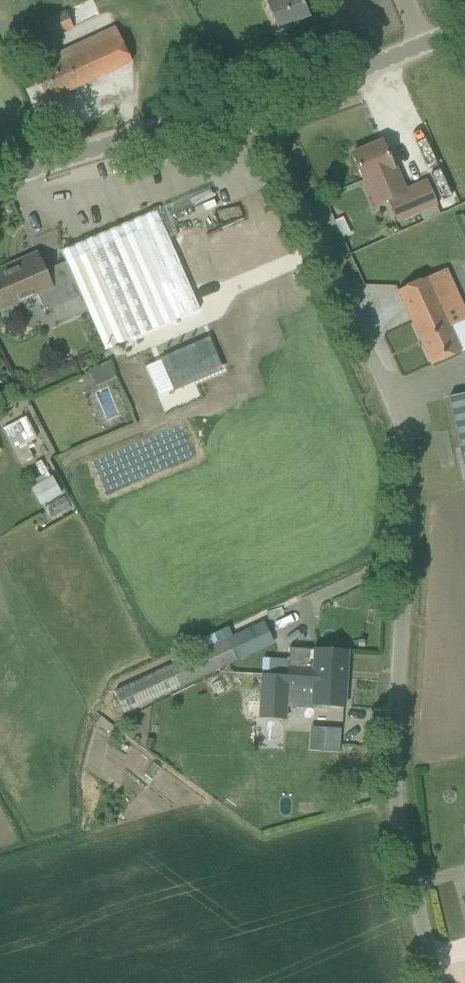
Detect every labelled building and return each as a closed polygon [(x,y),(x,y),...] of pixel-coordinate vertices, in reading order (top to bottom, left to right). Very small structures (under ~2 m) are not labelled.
[(268,4),(267,4),(278,30),(309,17),(302,0),(266,0),(268,4)] [(43,21),(51,40),(73,29),(64,11),(43,21)] [(35,75),(48,102),(131,63),(114,27),(57,53),(61,63),(35,75)] [(387,201),(396,223),(437,206),(427,182),(390,198),(386,189),(400,183),(382,142),(352,155),(363,181),(365,181),(375,206),(387,201)] [(104,352),(199,311),(156,211),(61,252),(66,262),(43,272),(36,255),(0,270),(0,310),(37,295),(44,312),(81,297),(104,352)] [(398,291),(431,365),(460,352),(449,327),(464,321),(464,320),(464,313),(445,270),(398,291)] [(448,398),(464,466),(464,394),(448,398)] [(18,421),(26,443),(36,439),(27,417),(18,421)] [(41,460),(34,464),(37,469),(44,465),(41,460)] [(52,476),(31,488),(42,507),(63,495),(52,476)] [(172,692),(180,687),(256,652),(259,659),(277,651),(264,623),(259,625),(256,619),(198,646),(200,652),(113,692),(123,715),(172,692)] [(288,662),(287,677),(345,680),(347,652),(327,651),(315,650),(289,649),(288,662)] [(258,719),(286,721),(287,705),(311,706),(344,708),(345,680),(287,677),(261,675),(258,719)] [(341,729),(326,728),(324,752),(339,753),(341,729)]
